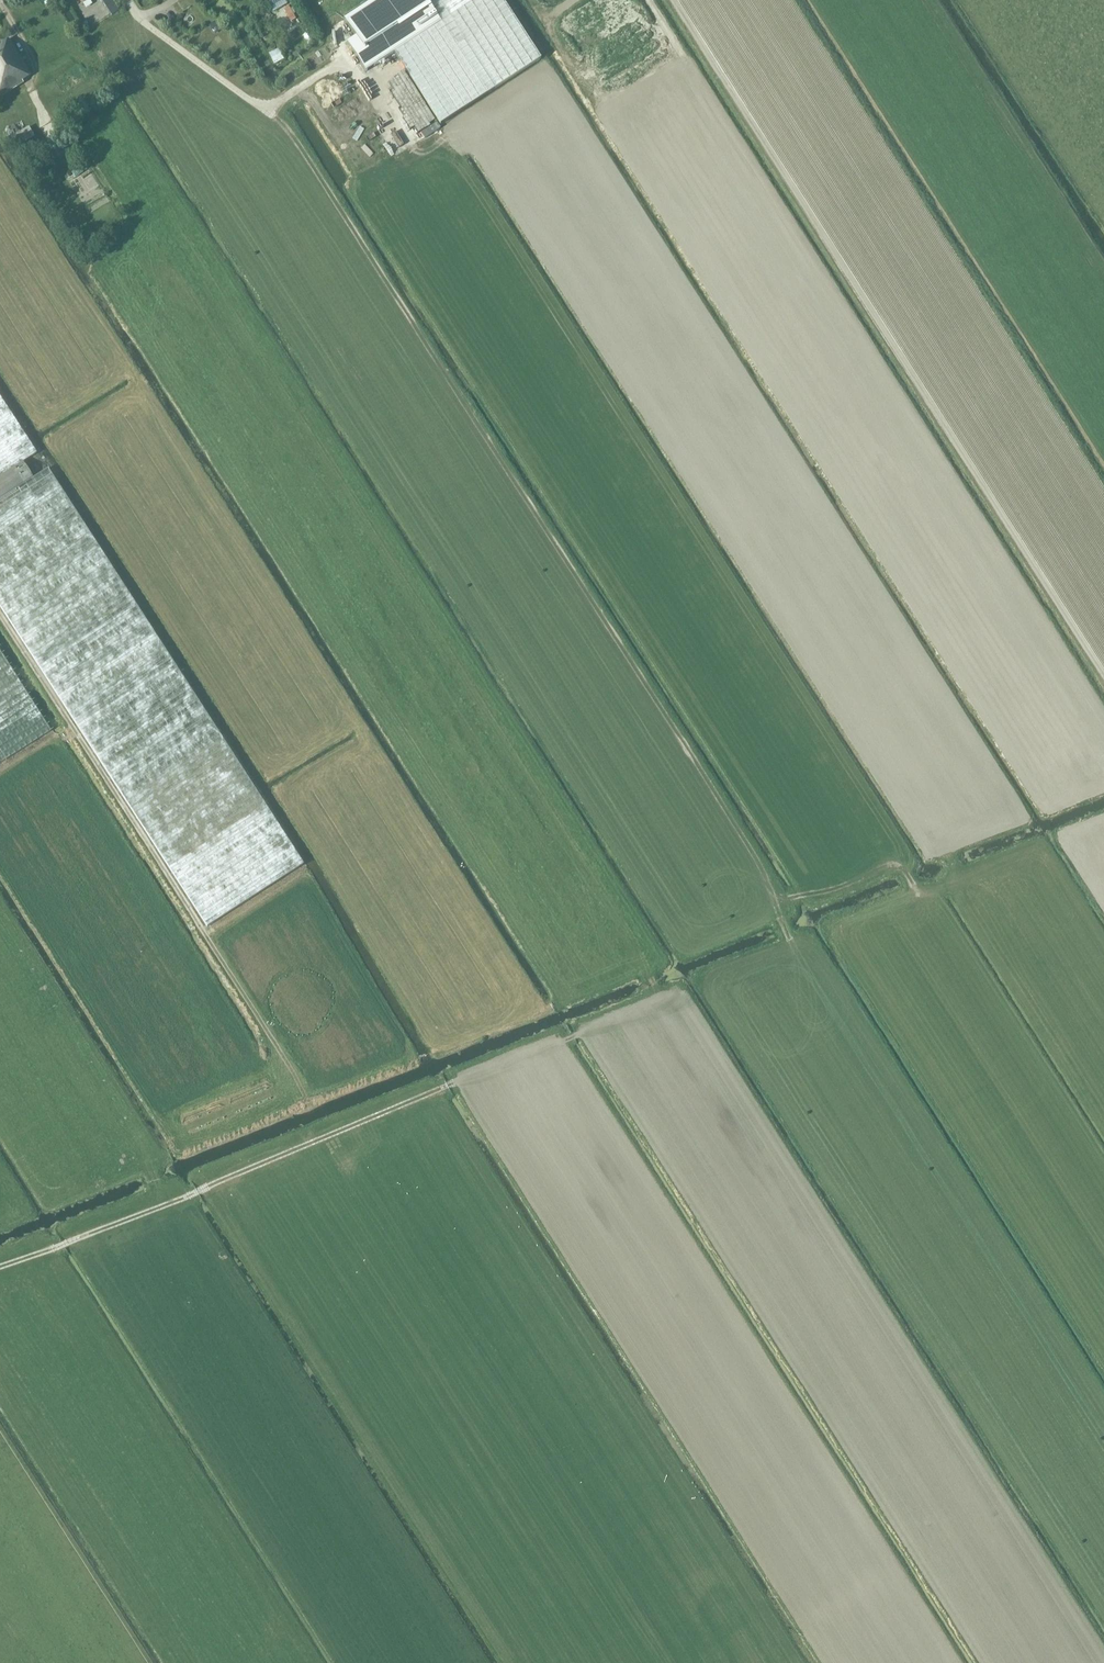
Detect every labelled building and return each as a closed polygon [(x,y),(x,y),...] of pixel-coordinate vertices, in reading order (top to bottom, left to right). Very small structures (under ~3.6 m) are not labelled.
[(102,0),(112,15),(120,10),(113,0),(102,0)] [(268,5),(271,9),(285,1),(284,0),(277,0),(268,5)] [(425,0),(373,0),(344,19),(356,38),(347,44),(354,55),(366,72),(393,54),(439,22),(425,0)] [(501,0),(425,0),(439,22),(486,94),(539,59),(501,0)] [(289,5),(283,7),(289,21),(295,19),(289,5)] [(486,94),(439,22),(393,54),(440,124),(486,94)] [(9,40),(0,45),(0,98),(23,84),(22,82),(31,76),(9,40)] [(277,50),(269,54),(274,64),(282,59),(277,50)] [(15,149),(35,137),(29,127),(26,129),(20,121),(5,130),(10,138),(9,139),(15,149)] [(37,149),(32,140),(20,147),(26,156),(37,149)] [(67,169),(62,172),(66,178),(71,175),(67,169)] [(23,462),(37,453),(0,396),(0,477),(23,462)] [(23,462),(0,477),(0,500),(33,478),(23,462)] [(48,468),(33,478),(0,500),(0,607),(73,720),(207,926),(304,864),(48,468)] [(51,730),(0,651),(0,763),(51,730)]
